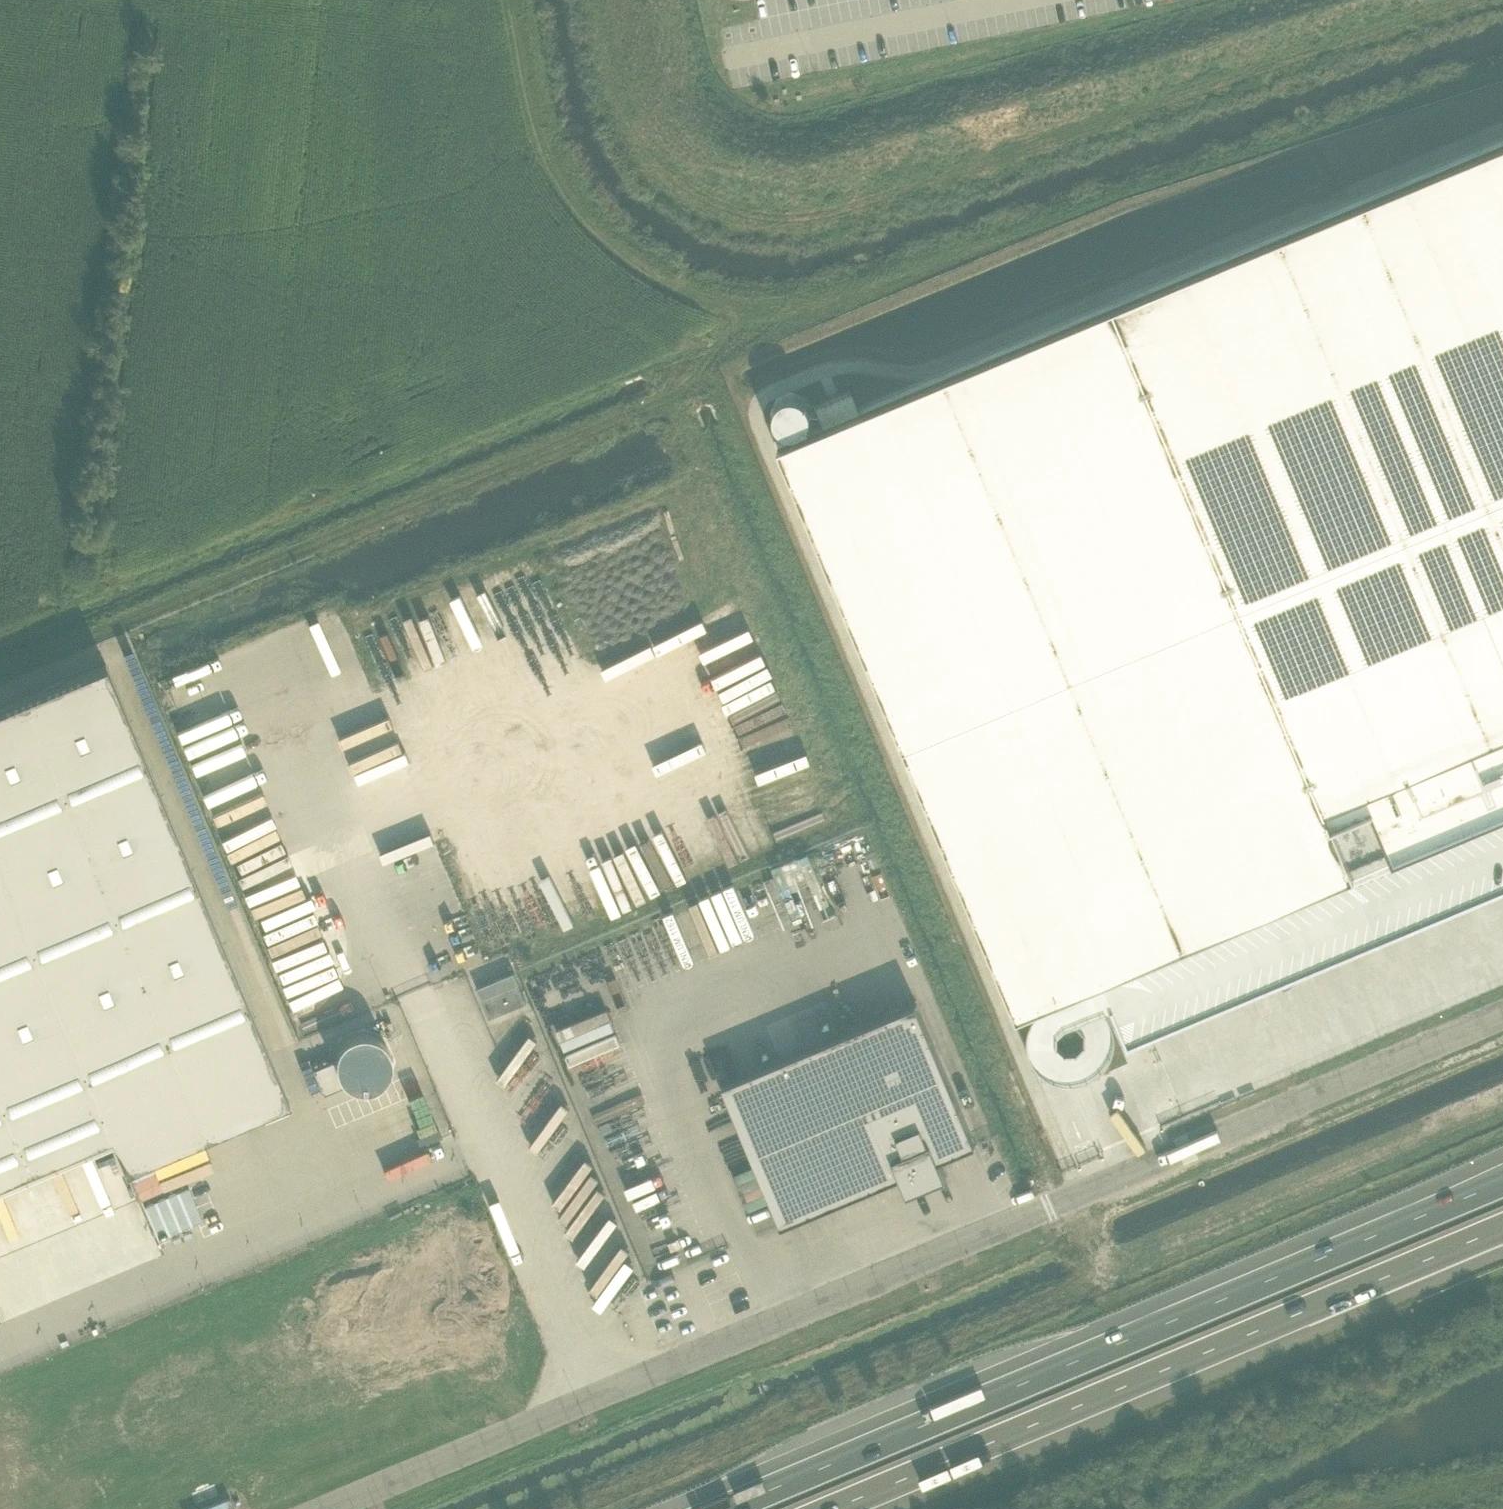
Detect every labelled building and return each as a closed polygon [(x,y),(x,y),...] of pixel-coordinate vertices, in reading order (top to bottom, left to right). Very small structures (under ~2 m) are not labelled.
[(778,441),(1016,1010),(1403,848),(1410,863),(1502,824),(1502,138),(861,406),(852,384),(815,400),(824,422),(778,441)] [(289,1099),(107,662),(0,707),(0,1179),(111,1132),(125,1168),(289,1099)] [(518,982),(513,971),(476,987),(481,998),(518,982)] [(526,1001),(518,982),(481,998),(489,1017),(526,1001)] [(976,1143),(975,1142),(916,1001),(722,1082),(781,1224),(900,1174),(908,1192),(946,1176),(939,1158),(976,1143)] [(336,1064),(336,1058),(314,1067),(324,1093),(348,1083),(345,1080),(341,1075),(338,1070),(336,1064)] [(142,1197),(163,1188),(153,1166),(132,1175),(142,1197)] [(143,1200),(154,1234),(200,1219),(189,1185),(143,1200)]
